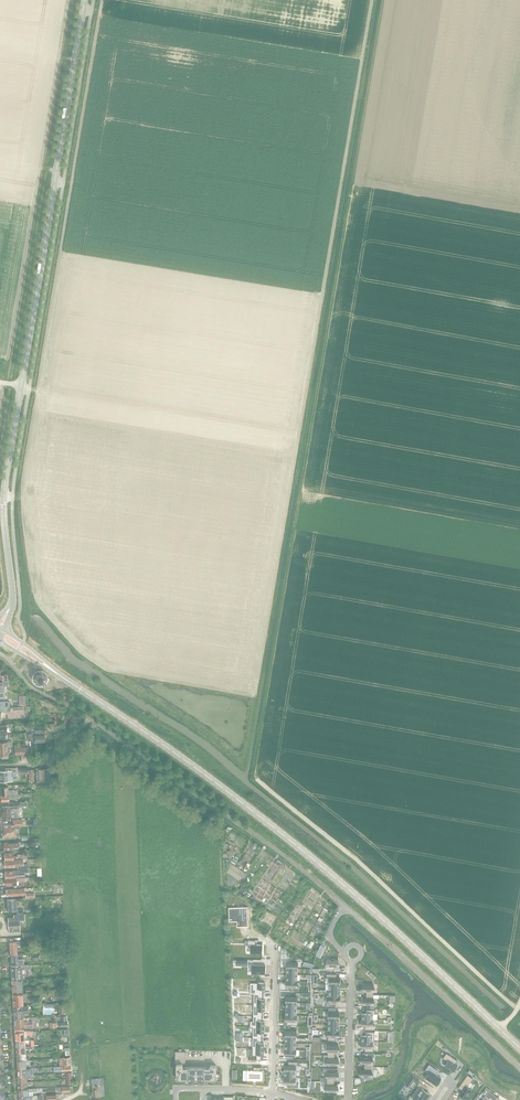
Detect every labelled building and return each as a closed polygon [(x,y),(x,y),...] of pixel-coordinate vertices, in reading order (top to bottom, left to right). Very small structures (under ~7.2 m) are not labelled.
[(39,672),(37,672),(36,673),(35,675),(34,677),(35,679),(36,681),(37,682),(39,682),(38,683),(44,687),(50,679),(45,676),(44,675),(43,673),(41,672),(39,672)] [(0,707),(0,722),(1,722),(1,717),(1,712),(5,712),(9,711),(9,707),(0,707)] [(11,724),(0,724),(0,733),(7,732),(6,728),(8,728),(8,727),(12,727),(11,724)] [(31,734),(32,740),(32,744),(35,744),(34,742),(49,741),(48,734),(46,734),(46,730),(44,730),(43,730),(34,731),(34,728),(30,729),(30,734),(31,734)] [(7,755),(7,745),(10,745),(10,742),(7,742),(7,741),(0,742),(0,755),(2,755),(2,758),(8,758),(7,755)] [(16,774),(15,767),(6,768),(6,771),(0,771),(0,781),(13,781),(12,776),(16,776),(16,774)] [(1,794),(14,794),(14,790),(8,790),(8,786),(1,786),(1,794)] [(2,814),(2,818),(10,818),(10,806),(2,806),(2,814)] [(19,828),(19,825),(22,825),(22,820),(13,820),(13,824),(3,825),(4,836),(15,835),(14,828),(19,828)] [(14,866),(14,865),(20,865),(20,868),(30,868),(30,867),(28,867),(28,864),(23,864),(23,859),(4,860),(5,867),(14,866)] [(18,881),(21,881),(26,880),(26,877),(23,877),(5,878),(6,885),(13,885),(13,888),(21,888),(21,885),(19,885),(19,884),(18,881)] [(21,898),(7,899),(7,910),(16,910),(16,903),(21,903),(21,898)] [(247,907),(229,907),(229,917),(233,917),(233,920),(240,920),(240,926),(248,926),(247,913),(246,913),(246,911),(247,911),(247,907)] [(24,920),(24,914),(14,915),(14,917),(8,918),(8,931),(20,931),(19,920),(24,920)] [(248,940),(248,945),(250,945),(250,953),(262,953),(263,945),(255,944),(255,941),(248,940)] [(10,954),(17,953),(17,944),(21,944),(20,941),(9,941),(10,954)] [(23,959),(18,960),(17,953),(10,954),(11,965),(13,965),(19,965),(23,964),(23,959)] [(325,959),(325,969),(334,969),(335,966),(338,966),(338,959),(325,959)] [(12,980),(21,979),(21,976),(22,976),(22,972),(22,971),(20,971),(20,968),(27,968),(27,964),(23,964),(19,965),(13,965),(13,967),(11,967),(12,980)] [(252,965),(252,973),(265,974),(265,965),(252,965)] [(327,974),(326,977),(329,978),(329,984),(340,984),(340,977),(336,977),(336,974),(327,974)] [(21,979),(12,980),(12,993),(23,992),(22,980),(23,980),(23,979),(21,979)] [(297,981),(286,980),(286,987),(290,987),(290,990),(299,991),(299,986),(297,986),(297,981)] [(250,982),(250,993),(262,994),(262,988),(265,989),(265,983),(250,982)] [(373,984),(363,984),(363,991),(366,991),(366,994),(373,994),(373,984)] [(34,995),(33,992),(28,992),(12,993),(13,1006),(23,1005),(22,996),(34,995)] [(253,994),(253,1004),(264,1005),(264,999),(262,999),(262,994),(250,993),(250,994),(253,994)] [(373,994),(366,994),(366,998),(363,998),(362,1004),(375,1005),(375,998),(373,998),(373,994)] [(253,1004),(253,1015),(262,1015),(262,1010),(264,1010),(264,1005),(253,1004)] [(14,1019),(23,1018),(24,1018),(24,1013),(27,1013),(27,1006),(13,1007),(14,1019)] [(362,1013),(362,1019),(373,1019),(373,1014),(375,1014),(375,1010),(366,1009),(366,1013),(362,1013)] [(250,1020),(250,1026),(264,1027),(264,1021),(262,1021),(262,1015),(253,1015),(253,1021),(250,1020)] [(298,1015),(286,1015),(286,1021),(287,1021),(287,1025),(297,1025),(298,1015)] [(362,1019),(362,1026),(365,1026),(365,1029),(374,1029),(375,1025),(373,1025),(373,1019),(362,1019)] [(253,1026),(252,1037),(261,1037),(261,1032),(264,1032),(264,1027),(250,1026),(253,1026)] [(339,1030),(326,1030),(326,1037),(328,1037),(328,1040),(335,1040),(335,1037),(338,1037),(339,1030)] [(15,1040),(28,1040),(28,1037),(27,1037),(27,1035),(32,1034),(32,1031),(24,1031),(15,1032),(15,1040)] [(365,1035),(362,1035),(362,1041),(374,1042),(374,1032),(365,1031),(365,1035)] [(248,1048),(263,1048),(263,1042),(261,1042),(261,1037),(252,1037),(252,1048),(248,1048)] [(374,1042),(362,1041),(361,1048),(365,1048),(365,1051),(373,1051),(373,1042),(374,1042)] [(328,1051),(328,1055),(335,1055),(335,1051),(338,1052),(338,1045),(326,1044),(326,1051),(328,1051)] [(248,1048),(248,1059),(261,1059),(261,1054),(263,1054),(263,1048),(248,1048)] [(186,1051),(175,1051),(175,1064),(177,1064),(177,1076),(179,1076),(179,1080),(194,1080),(194,1081),(199,1081),(199,1080),(214,1080),(216,1080),(216,1078),(216,1065),(210,1065),(210,1067),(183,1067),(183,1064),(186,1064),(186,1051)] [(446,1053),(443,1058),(447,1061),(444,1065),(453,1071),(457,1065),(455,1063),(457,1060),(446,1053)] [(328,1055),(327,1065),(338,1065),(338,1058),(335,1058),(335,1055),(328,1055)] [(364,1063),(364,1066),(374,1066),(374,1062),(372,1062),(372,1056),(361,1056),(361,1063),(364,1063)] [(39,1064),(34,1064),(26,1065),(25,1060),(16,1060),(17,1069),(39,1067),(39,1064)] [(285,1065),(285,1071),(296,1071),(297,1066),(297,1061),(288,1061),(288,1065),(285,1065)] [(429,1064),(425,1070),(428,1073),(425,1078),(436,1085),(441,1078),(435,1073),(437,1070),(429,1064)] [(247,1070),(247,1080),(262,1081),(263,1071),(261,1071),(262,1067),(253,1066),(253,1070),(247,1070)] [(374,1066),(364,1066),(364,1070),(361,1069),(361,1076),(362,1076),(364,1076),(373,1076),(377,1076),(377,1069),(374,1069),(374,1066)] [(35,1070),(35,1068),(39,1067),(17,1069),(17,1076),(26,1075),(26,1071),(35,1070)] [(327,1071),(327,1081),(334,1081),(334,1078),(337,1078),(338,1071),(327,1071)] [(405,1084),(409,1086),(414,1081),(416,1082),(419,1079),(413,1074),(405,1084)] [(468,1074),(458,1087),(462,1090),(459,1093),(466,1098),(472,1089),(467,1086),(473,1078),(468,1074)] [(92,1097),(105,1096),(103,1078),(99,1078),(99,1079),(91,1079),(92,1097)] [(325,1085),(325,1091),(337,1092),(337,1085),(334,1085),(334,1081),(327,1081),(327,1085),(325,1085)] [(419,1086),(415,1091),(426,1099),(430,1094),(424,1090),(426,1087),(419,1082),(417,1085),(419,1086)] [(482,1099),(498,1099),(499,1099),(488,1091),(486,1089),(483,1094),(485,1095),(484,1097),(482,1099)] [(408,1099),(410,1099),(426,1099),(415,1091),(411,1096),(410,1096),(408,1099)]
